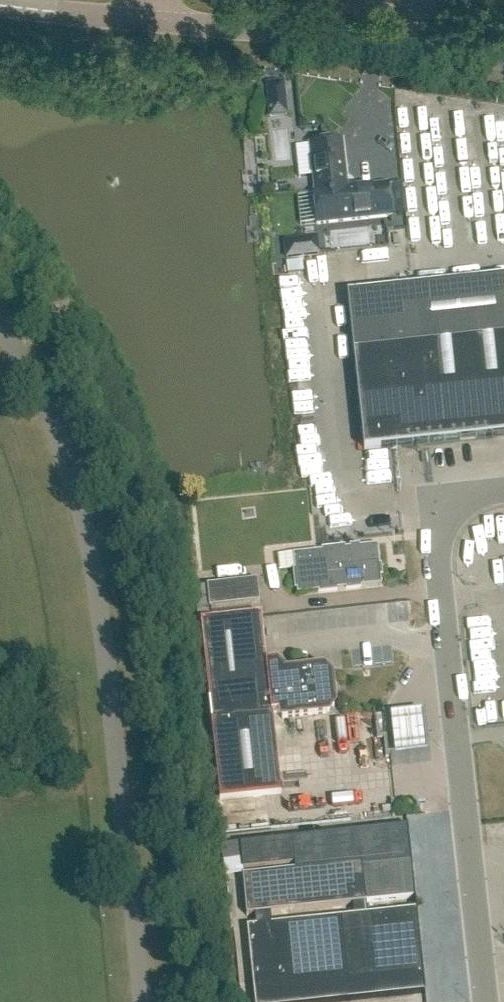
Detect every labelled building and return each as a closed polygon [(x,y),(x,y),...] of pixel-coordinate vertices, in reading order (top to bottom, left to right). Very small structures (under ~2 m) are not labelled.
[(270,117),(288,115),(284,82),(266,84),(270,117)] [(347,189),(347,188),(342,141),(310,144),(315,192),(347,189)] [(315,192),(314,192),(317,224),(392,216),(388,184),(347,188),(347,189),(315,192)] [(318,236),(283,240),(286,259),(320,255),(318,236)] [(503,435),(503,277),(348,293),(354,353),(365,450),(503,435)] [(298,594),(382,585),(378,545),(293,554),(298,594)] [(210,608),(260,603),(258,580),(207,586),(210,608)] [(277,665),(267,666),(262,615),(201,622),(220,799),(280,793),(272,714),(282,713),(283,719),(328,714),(335,706),(331,677),(323,670),(283,674),(283,670),(277,665)] [(419,705),(388,709),(393,750),(424,746),(419,705)] [(340,917),(367,914),(366,904),(414,899),(407,827),(240,845),(242,870),(294,865),(295,871),(243,876),(248,929),(340,919),(340,917)] [(347,981),(422,973),(416,910),(367,916),(367,914),(340,917),(340,919),(347,981)] [(422,973),(347,981),(340,919),(248,929),(246,929),(254,1001),(338,1001),(424,993),(422,973)]
